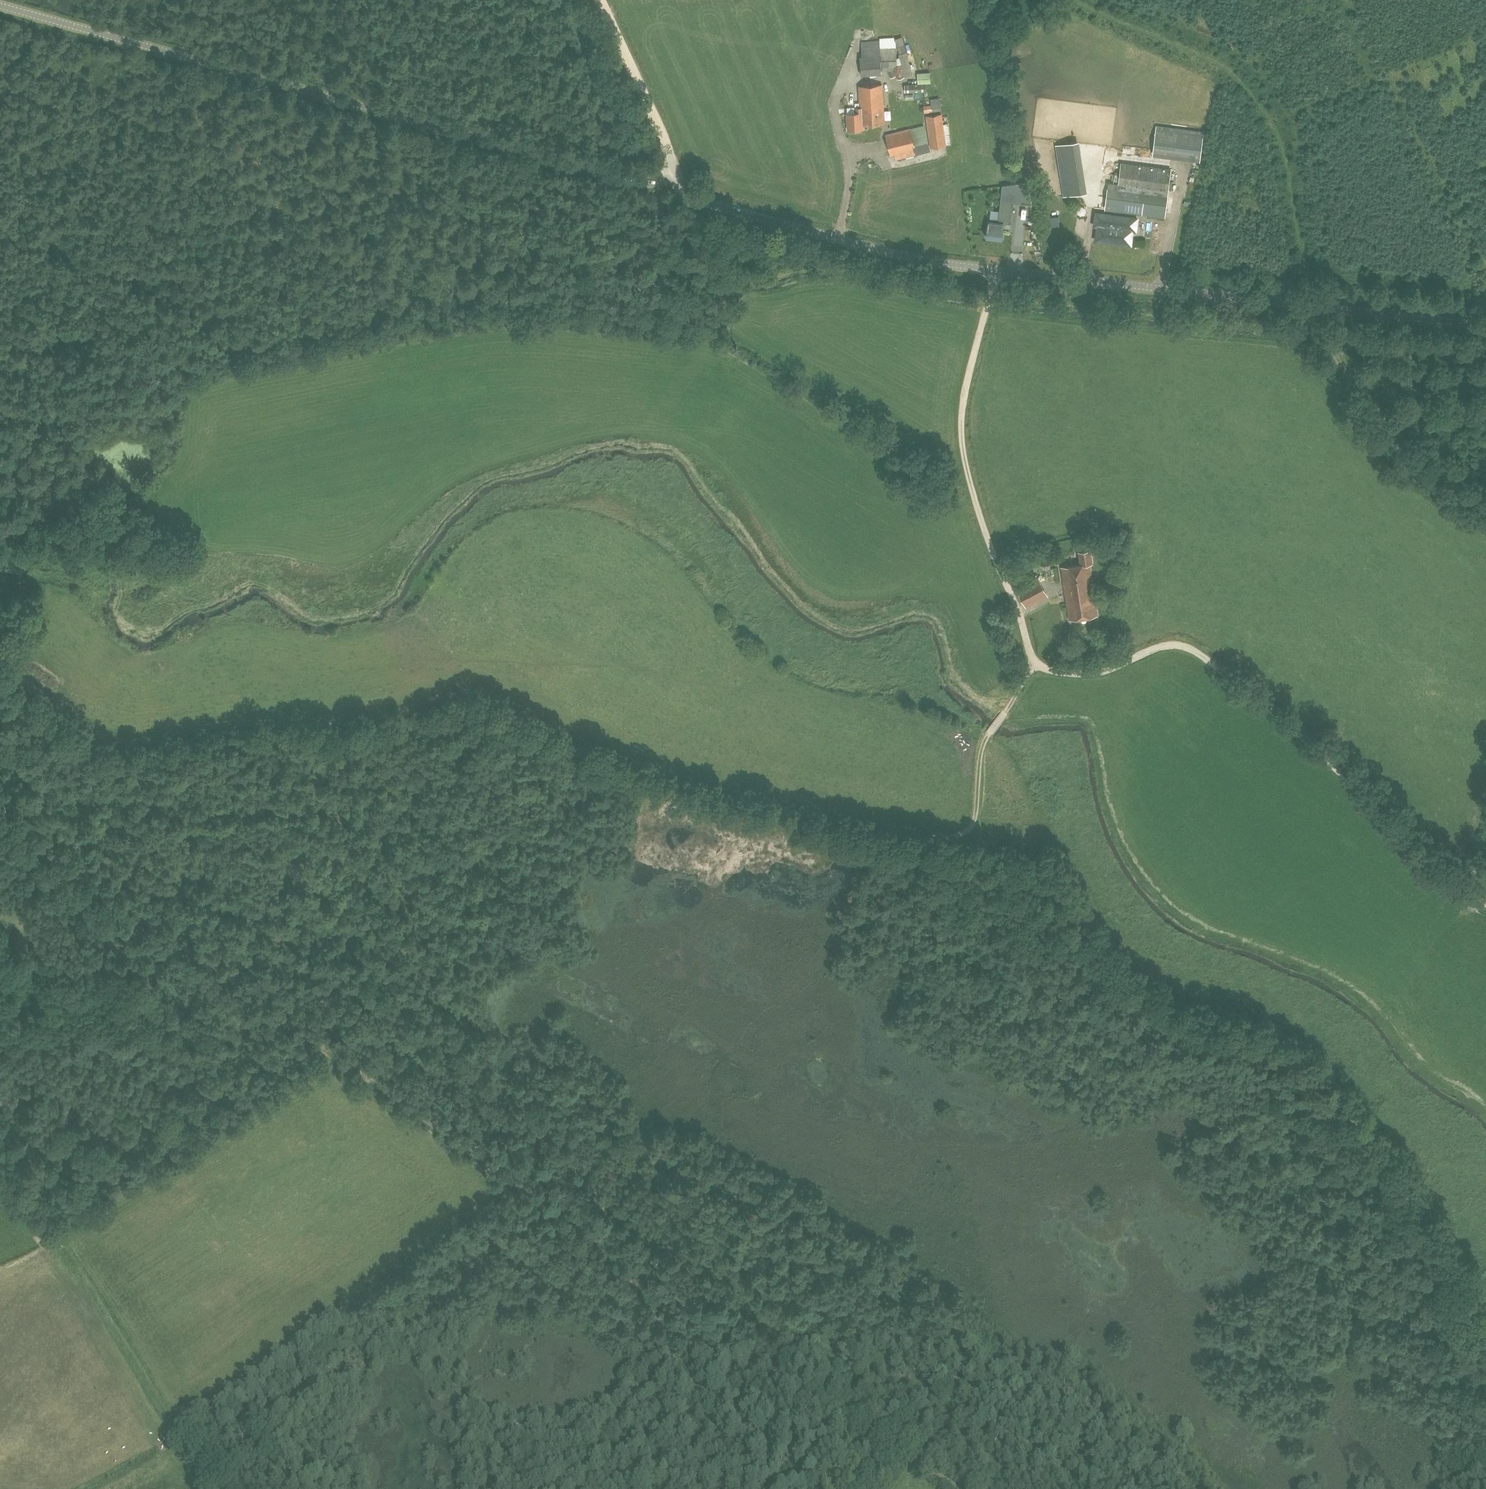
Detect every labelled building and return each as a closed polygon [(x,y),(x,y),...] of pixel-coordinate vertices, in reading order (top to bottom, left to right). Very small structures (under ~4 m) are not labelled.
[(902,35),(896,37),(900,53),(899,53),(900,56),(901,57),(902,64),(906,76),(914,74),(902,35)] [(862,54),(860,54),(862,74),(883,72),(883,70),(883,68),(882,61),(898,60),(898,58),(898,56),(897,47),(881,47),(862,49),(862,54)] [(897,79),(906,76),(903,65),(894,67),(897,79)] [(930,72),(918,73),(919,83),(931,82),(930,72)] [(905,84),(906,91),(926,90),(925,83),(905,84)] [(856,112),(847,113),(848,130),(864,129),(863,124),(885,123),(882,84),(859,85),(860,107),(856,107),(856,112)] [(941,110),(939,98),(931,99),(931,104),(924,105),(925,112),(941,110)] [(927,115),(931,147),(946,145),(942,113),(927,115)] [(1158,124),(1154,154),(1184,158),(1199,160),(1203,130),(1158,124)] [(916,153),(910,129),(886,135),(891,155),(895,154),(896,158),(916,153)] [(1072,142),(1058,144),(1065,195),(1080,192),(1072,142)] [(1115,210),(1130,212),(1165,216),(1168,194),(1179,196),(1182,170),(1121,162),(1115,210)] [(988,220),(987,236),(1002,238),(1004,222),(1012,223),(1014,203),(1032,205),(1028,182),(1003,185),(1000,211),(991,210),(990,221),(988,220)] [(1096,239),(1130,244),(1132,229),(1136,230),(1137,217),(1114,214),(1113,215),(1096,213),(1094,225),(1098,226),(1096,239)] [(1081,563),(1062,566),(1070,620),(1098,615),(1090,563),(1093,562),(1091,549),(1079,551),(1081,563)] [(1017,588),(1025,602),(1045,592),(1038,577),(1017,588)]
